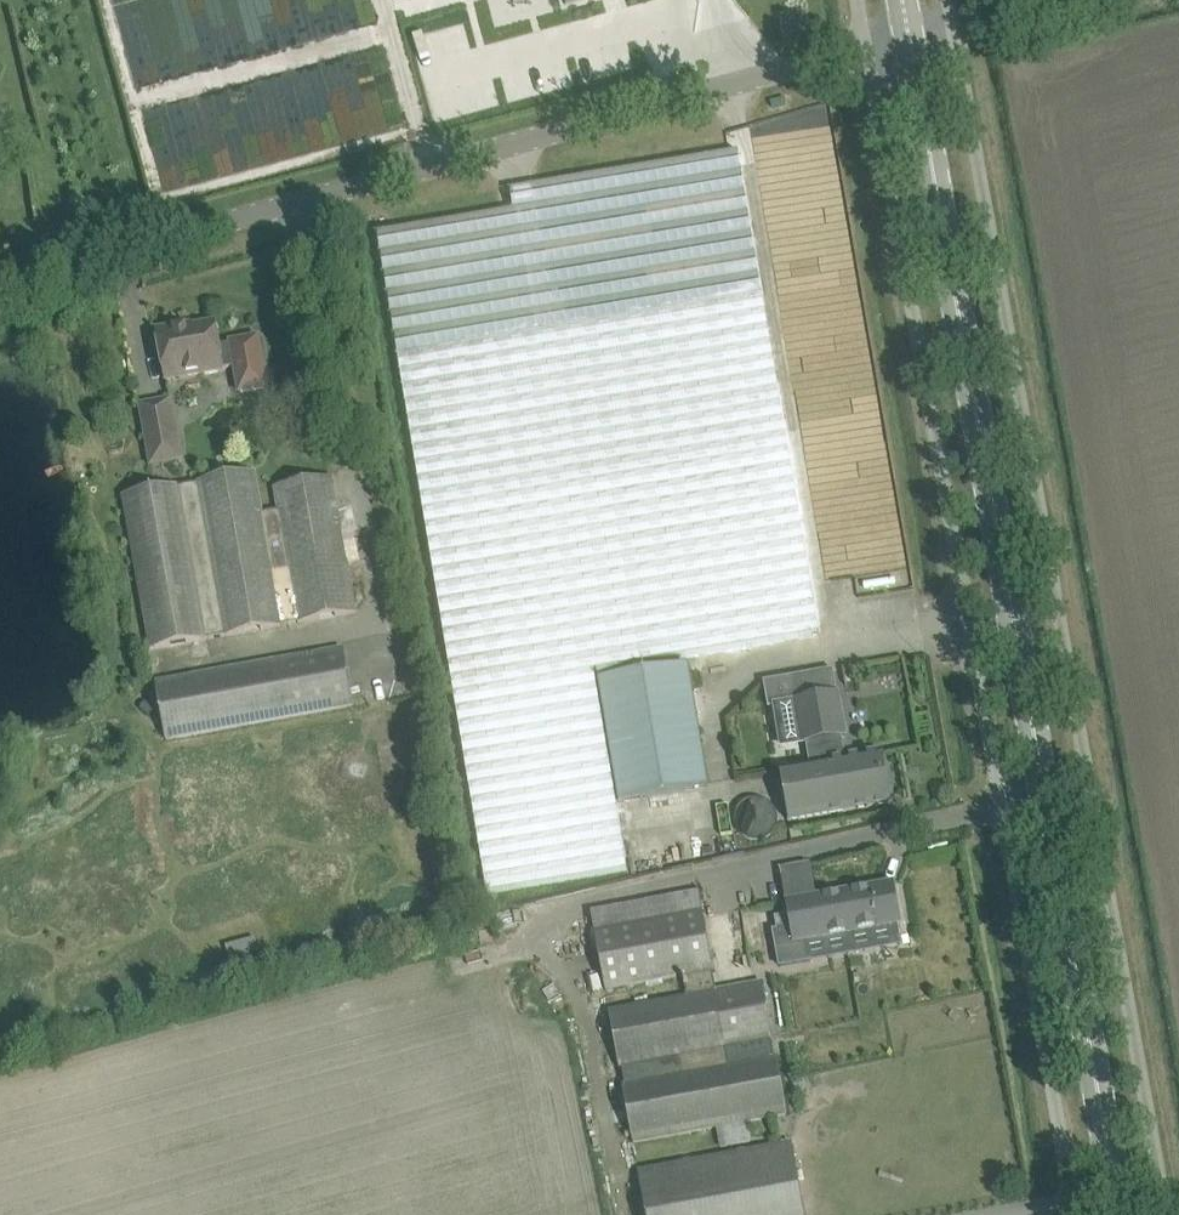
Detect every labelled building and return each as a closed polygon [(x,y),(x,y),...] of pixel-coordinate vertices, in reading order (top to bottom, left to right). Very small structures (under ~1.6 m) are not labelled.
[(399,355),(424,509),(488,894),(628,870),(613,779),(595,671),(615,668),(820,634),(740,155),(515,191),(511,192),(515,212),(378,234),(399,355)] [(219,345),(215,324),(191,328),(191,325),(157,331),(166,381),(234,368),(239,394),(265,389),(256,339),(219,345)] [(151,465),(182,460),(171,400),(140,405),(151,465)] [(262,513),(254,473),(123,496),(150,649),(357,612),(347,560),(360,558),(355,529),(356,529),(352,502),(337,505),(333,478),(275,489),(279,510),(262,513)] [(167,740),(353,706),(343,649),(156,683),(167,740)] [(595,671),(613,779),(616,778),(620,803),(709,788),(689,666),(617,678),(615,668),(595,671)] [(793,676),(763,681),(766,699),(796,695),(793,676)] [(884,754),(847,760),(843,736),(845,736),(838,694),(797,700),(804,742),(806,742),(810,768),(782,773),(791,821),(893,802),(884,754)] [(737,808),(747,838),(778,828),(768,798),(737,808)] [(793,944),(796,959),(817,956),(815,940),(852,933),(878,929),(902,925),(895,883),(871,887),(816,896),(786,902),(793,944)] [(717,991),(713,970),(699,892),(675,896),(679,918),(596,933),(606,990),(683,975),(687,996),(610,1011),(620,1068),(622,1068),(625,1085),(623,1085),(634,1143),(716,1127),(720,1149),(752,1143),(747,1122),(787,1114),(776,1057),(775,1057),(772,1040),(773,1040),(763,982),(717,991)] [(792,1143),(639,1171),(647,1214),(805,1214),(792,1143)]
